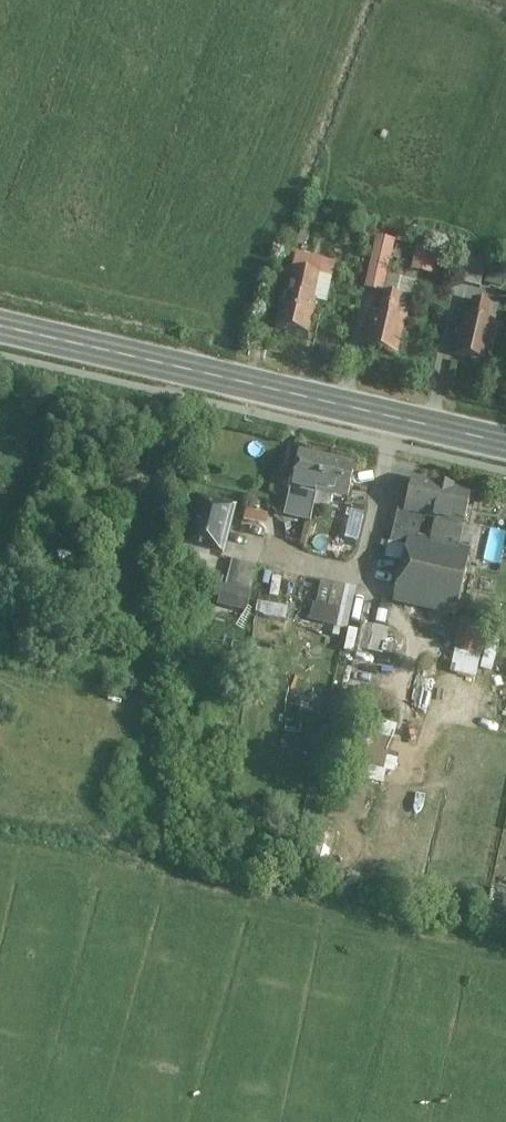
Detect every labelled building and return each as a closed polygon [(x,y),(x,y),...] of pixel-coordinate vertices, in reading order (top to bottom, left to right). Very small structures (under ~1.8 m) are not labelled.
[(310,235),(296,232),(292,247),(306,250),(310,235)] [(364,349),(397,358),(416,285),(383,276),(391,243),(373,238),(360,289),(379,294),(364,349)] [(415,250),(410,272),(432,277),(437,255),(415,250)] [(293,255),(274,329),(306,337),(314,304),(320,306),(330,264),(293,255)] [(461,318),(453,359),(484,365),(493,324),(487,323),(491,305),(472,301),(468,319),(461,318)] [(317,494),(344,501),(353,467),(301,454),(285,515),(310,521),(317,494)] [(473,494),(410,478),(401,512),(433,520),(426,547),(404,541),(390,597),(455,613),(470,553),(452,548),(458,523),(465,525),(473,494)] [(233,509),(198,500),(185,551),(220,560),(233,509)] [(235,559),(230,581),(250,586),(255,563),(235,559)] [(344,587),(316,579),(305,620),(334,627),(344,587)] [(477,647),(482,625),(463,621),(458,643),(477,647)] [(364,672),(382,673),(384,654),(389,654),(391,626),(362,623),(358,659),(365,660),(364,672)] [(393,742),(371,737),(361,780),(383,785),(393,742)]
